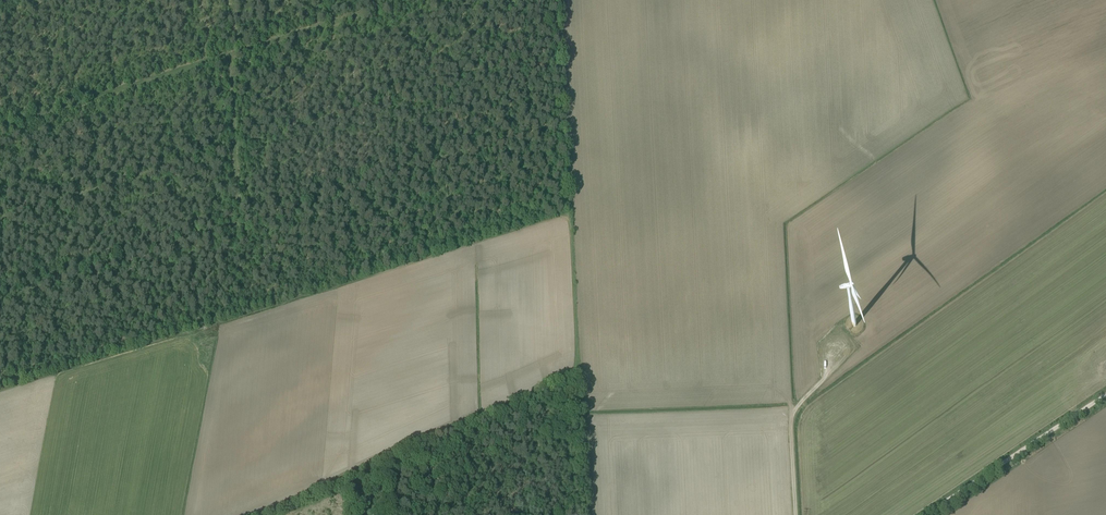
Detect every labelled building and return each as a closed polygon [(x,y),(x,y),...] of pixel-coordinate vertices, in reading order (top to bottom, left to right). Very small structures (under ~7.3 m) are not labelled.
[(505,443),(502,435),(496,438),(499,445),(505,443)]
